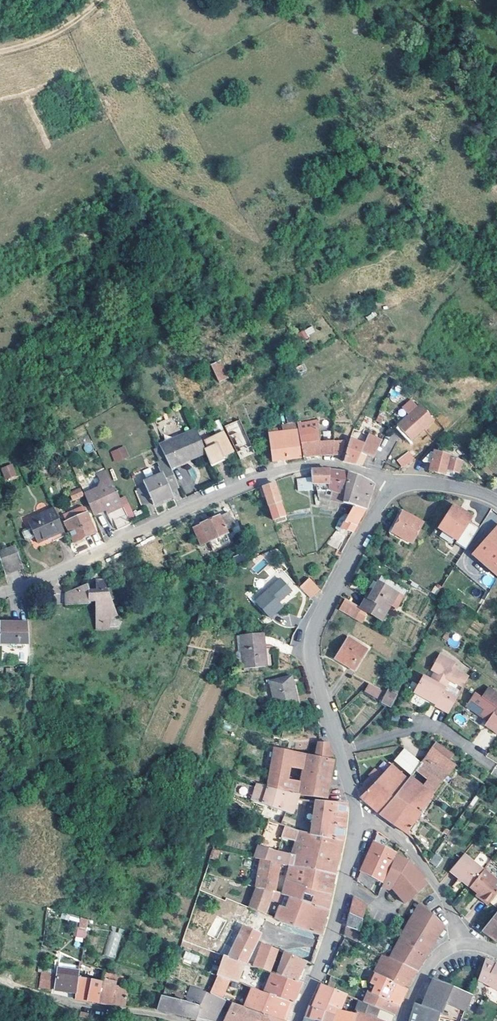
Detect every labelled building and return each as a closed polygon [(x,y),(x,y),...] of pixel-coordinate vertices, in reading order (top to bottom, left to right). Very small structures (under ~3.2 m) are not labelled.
[(297,333),(301,340),(315,332),(311,325),(297,333)] [(217,382),(228,378),(222,360),(211,363),(217,382)] [(211,385),(202,368),(193,372),(202,390),(211,385)] [(397,427),(411,442),(434,421),(420,406),(397,427)] [(379,414),(376,421),(379,422),(383,424),(386,418),(379,414)] [(316,456),(331,455),(333,440),(319,442),(319,427),(325,426),(324,418),(297,424),(302,458),(316,456)] [(252,449),(240,422),(224,429),(233,447),(234,449),(235,452),(237,456),(252,449)] [(162,455),(165,460),(168,466),(187,458),(204,449),(194,426),(178,434),(179,437),(158,446),(162,455)] [(207,448),(204,449),(209,462),(234,449),(233,447),(231,447),(223,428),(210,434),(205,436),(202,438),(207,448)] [(301,458),(296,430),(269,435),(273,461),(284,460),(301,458)] [(178,434),(177,432),(157,440),(158,446),(179,437),(178,434)] [(369,434),(365,443),(361,453),(367,455),(374,458),(382,440),(369,434)] [(361,453),(365,443),(350,438),(347,447),(348,449),(344,462),(356,464),(362,465),(367,455),(361,453)] [(333,440),(331,455),(333,454),(344,453),(344,440),(333,440)] [(86,453),(93,450),(90,441),(83,444),(86,453)] [(458,445),(453,450),(462,458),(467,454),(458,445)] [(162,455),(158,447),(153,450),(159,463),(165,460),(162,455)] [(235,452),(234,449),(209,462),(211,464),(235,452)] [(254,455),(252,449),(237,456),(240,462),(254,455)] [(408,450),(396,460),(402,468),(414,458),(408,450)] [(433,451),(432,453),(431,458),(430,463),(428,470),(444,474),(446,470),(458,473),(462,460),(449,457),(450,455),(433,451)] [(129,461),(125,453),(114,458),(118,467),(129,461)] [(429,453),(422,461),(430,463),(431,458),(432,453),(430,453),(429,453)] [(171,471),(189,463),(187,458),(168,466),(171,471)] [(168,466),(165,460),(159,463),(162,468),(160,469),(162,474),(143,483),(144,486),(136,490),(143,505),(151,502),(153,505),(173,497),(170,490),(178,487),(171,471),(168,466)] [(5,480),(17,475),(12,463),(0,467),(5,480)] [(189,465),(175,471),(185,495),(199,489),(189,465)] [(326,482),(325,469),(322,469),(311,470),(312,478),(312,482),(326,482)] [(338,471),(325,469),(326,482),(326,490),(345,493),(348,473),(338,471)] [(354,505),(365,509),(366,508),(373,485),(364,479),(348,473),(345,493),(326,490),(325,494),(331,495),(330,498),(351,504),(354,505)] [(112,483),(108,476),(100,480),(103,487),(112,483)] [(313,489),(312,482),(312,478),(304,479),(305,489),(308,489),(313,489)] [(124,511),(112,483),(103,487),(99,493),(86,499),(95,519),(106,515),(109,519),(125,512),(124,511)] [(285,516),(274,483),(258,488),(261,497),(266,496),(273,520),(285,516)] [(83,495),(79,489),(69,493),(72,500),(83,495)] [(365,509),(354,505),(350,514),(347,512),(337,529),(336,530),(342,533),(344,529),(353,532),(362,517),(365,509)] [(454,543),(465,550),(479,529),(469,522),(472,517),(463,511),(453,505),(437,528),(456,540),(454,543)] [(86,508),(81,507),(64,515),(67,522),(65,523),(74,545),(78,543),(77,541),(86,537),(96,533),(86,508)] [(63,530),(53,508),(26,520),(30,529),(34,537),(37,543),(54,535),(63,531),(63,530)] [(128,519),(130,525),(136,522),(130,509),(124,511),(125,512),(128,519)] [(392,532),(403,513),(399,510),(386,533),(409,546),(412,542),(392,532)] [(229,516),(227,513),(219,516),(225,530),(234,526),(229,516)] [(403,513),(392,532),(412,542),(422,523),(403,513)] [(225,530),(219,516),(200,524),(201,525),(193,528),(204,553),(230,543),(225,530)] [(130,525),(128,519),(114,524),(119,536),(133,530),(130,525)] [(496,577),(496,525),(472,555),(496,577)] [(34,537),(30,529),(23,532),(22,535),(24,540),(27,541),(34,537)] [(65,536),(63,531),(54,535),(56,540),(65,536)] [(328,545),(338,549),(344,535),(333,531),(328,545)] [(5,571),(21,566),(14,546),(0,550),(0,557),(5,571)] [(319,585),(308,576),(300,586),(301,588),(310,596),(319,585)] [(291,590),(280,577),(253,600),(268,617),(280,607),(278,605),(276,602),(291,590)] [(97,602),(98,630),(109,629),(109,618),(117,614),(110,599),(103,580),(97,580),(96,589),(91,590),(89,584),(65,593),(65,605),(90,604),(91,602),(97,602)] [(382,621),(398,595),(377,583),(368,599),(367,598),(361,609),(382,621)] [(293,593),(291,590),(276,602),(278,605),(293,593)] [(345,600),(339,611),(355,619),(361,609),(345,600)] [(204,624),(206,613),(200,612),(197,622),(204,624)] [(0,621),(0,642),(28,642),(28,622),(11,622),(0,621)] [(264,649),(262,632),(241,635),(242,646),(242,649),(244,668),(266,666),(264,649)] [(362,660),(367,651),(348,639),(335,660),(354,672),(362,660)] [(272,665),(270,649),(264,649),(266,666),(272,665)] [(440,654),(431,670),(434,672),(429,680),(423,677),(414,694),(429,702),(433,700),(437,702),(435,705),(434,706),(449,713),(457,698),(443,691),(450,680),(463,686),(468,676),(452,667),(454,662),(440,654)] [(302,702),(295,675),(291,676),(298,703),(302,702)] [(298,703),(291,676),(270,681),(277,709),(298,703)] [(369,684),(364,691),(376,700),(380,693),(369,684)] [(392,685),(388,691),(397,696),(400,689),(392,685)] [(481,698),(475,694),(467,705),(467,709),(483,720),(484,718),(488,720),(486,722),(484,727),(495,734),(496,731),(496,696),(487,689),(481,698)] [(390,709),(397,696),(388,691),(382,703),(390,709)] [(320,724),(318,716),(303,717),(303,724),(320,724)] [(436,741),(432,747),(449,760),(453,755),(436,741)] [(329,742),(319,742),(318,742),(314,756),(278,750),(272,749),(264,787),(282,791),(298,794),(309,796),(326,798),(333,760),(329,742)] [(408,777),(403,784),(379,813),(393,824),(407,833),(433,797),(456,766),(449,760),(432,747),(420,762),(411,773),(408,777)] [(411,773),(420,762),(404,748),(394,759),(411,773)] [(408,777),(392,763),(376,779),(372,776),(361,787),(358,789),(361,797),(371,806),(379,813),(403,784),(408,777)] [(264,787),(256,785),(256,786),(255,788),(266,791),(297,798),(297,796),(298,794),(282,791),(264,787)] [(266,791),(255,788),(250,802),(262,807),(291,816),(297,798),(266,791)] [(315,801),(309,833),(342,839),(344,822),(347,802),(332,802),(315,801)] [(291,866),(334,873),(339,850),(342,839),(309,833),(300,831),(284,825),(281,836),(296,841),(294,851),(298,856),(296,861),(291,860),(293,854),(261,846),(256,858),(263,860),(282,864),(291,866)] [(385,843),(376,837),(374,841),(384,847),(385,843)] [(384,847),(374,841),(367,857),(360,873),(359,873),(357,879),(369,889),(374,879),(381,882),(395,854),(384,847)] [(220,850),(213,848),(209,859),(217,861),(220,850)] [(463,854),(450,870),(470,886),(483,869),(463,854)] [(407,863),(396,857),(382,886),(390,889),(391,886),(393,888),(405,903),(427,885),(418,874),(421,871),(415,865),(413,867),(408,861),(407,863)] [(282,864),(263,860),(255,887),(271,892),(273,893),(282,864)] [(291,866),(286,882),(330,893),(332,883),(334,873),(291,866)] [(477,892),(490,902),(496,892),(496,879),(484,869),(483,869),(470,886),(477,892)] [(330,893),(286,882),(282,895),(326,908),(328,902),(330,893)] [(242,928),(259,935),(267,917),(264,914),(271,892),(255,887),(253,895),(249,907),(250,908),(242,928)] [(477,892),(475,894),(488,904),(490,902),(477,892)] [(324,919),(326,908),(282,895),(274,919),(320,934),(324,919)] [(354,896),(349,913),(362,919),(367,904),(354,896)] [(413,917),(390,958),(416,971),(431,946),(444,925),(420,903),(413,917)] [(481,930),(496,940),(496,939),(496,911),(481,930)] [(346,927),(359,931),(362,919),(349,913),(348,918),(346,927)] [(360,932),(359,931),(346,927),(345,932),(344,936),(357,942),(360,932)] [(79,929),(77,928),(76,936),(83,937),(84,930),(79,929)] [(228,958),(245,963),(249,956),(259,935),(242,928),(233,949),(228,958)] [(109,931),(105,956),(116,958),(121,933),(109,931)] [(297,981),(297,980),(302,970),(306,962),(304,961),(304,960),(261,943),(251,965),(290,979),(297,981)] [(184,962),(199,962),(199,953),(184,953),(184,962)] [(406,987),(416,971),(390,958),(388,957),(383,954),(374,972),(376,973),(406,987)] [(217,977),(229,981),(237,984),(289,1002),(289,1003),(292,1004),(297,993),(302,982),(297,980),(297,981),(290,979),(251,965),(245,963),(228,958),(225,957),(223,956),(215,977),(217,977)] [(483,960),(477,979),(496,990),(496,965),(495,964),(494,965),(483,960)] [(90,976),(78,975),(75,991),(74,998),(83,1000),(98,1003),(103,969),(93,966),(90,976)] [(62,990),(75,991),(78,975),(79,970),(56,968),(53,989),(62,990)] [(103,969),(98,1003),(124,1006),(128,987),(115,985),(115,981),(120,981),(122,976),(103,969)] [(401,998),(406,987),(376,973),(366,992),(367,992),(397,1006),(401,998)] [(325,986),(335,990),(339,980),(329,976),(325,986)] [(229,981),(217,977),(209,995),(220,1000),(229,981)] [(50,979),(38,979),(37,986),(49,988),(50,979)] [(470,995),(433,979),(430,987),(426,995),(445,1002),(464,1010),(470,995)] [(289,1003),(289,1002),(237,984),(230,1004),(278,1020),(282,1020),(285,1013),(289,1003)] [(345,995),(335,990),(325,986),(321,984),(316,996),(311,1006),(311,1007),(324,1012),(333,1014),(335,1007),(340,1008),(345,995)] [(220,1000),(209,995),(191,987),(185,1002),(161,996),(157,1009),(191,1017),(205,1020),(206,1020),(221,1020),(225,1013),(220,1010),(224,1002),(220,1000)] [(367,992),(363,1002),(378,1009),(393,1015),(395,1011),(397,1006),(367,992)] [(445,1002),(426,995),(421,1006),(439,1014),(440,1014),(445,1002)] [(378,1009),(363,1002),(358,1000),(356,1010),(375,1017),(378,1009)] [(438,1017),(439,1014),(421,1006),(414,1003),(409,1020),(437,1020),(438,1017)] [(230,1004),(225,1013),(221,1020),(278,1020),(230,1004)] [(311,1006),(308,1006),(306,1013),(303,1020),(306,1020),(322,1020),(324,1012),(311,1007),(311,1006)] [(324,1012),(322,1020),(353,1020),(354,1015),(339,1011),(340,1008),(335,1007),(333,1014),(324,1012)] [(78,1011),(77,1020),(82,1020),(85,1020),(87,1014),(87,1013),(78,1011)] [(354,1015),(353,1020),(378,1020),(355,1012),(354,1015)]
